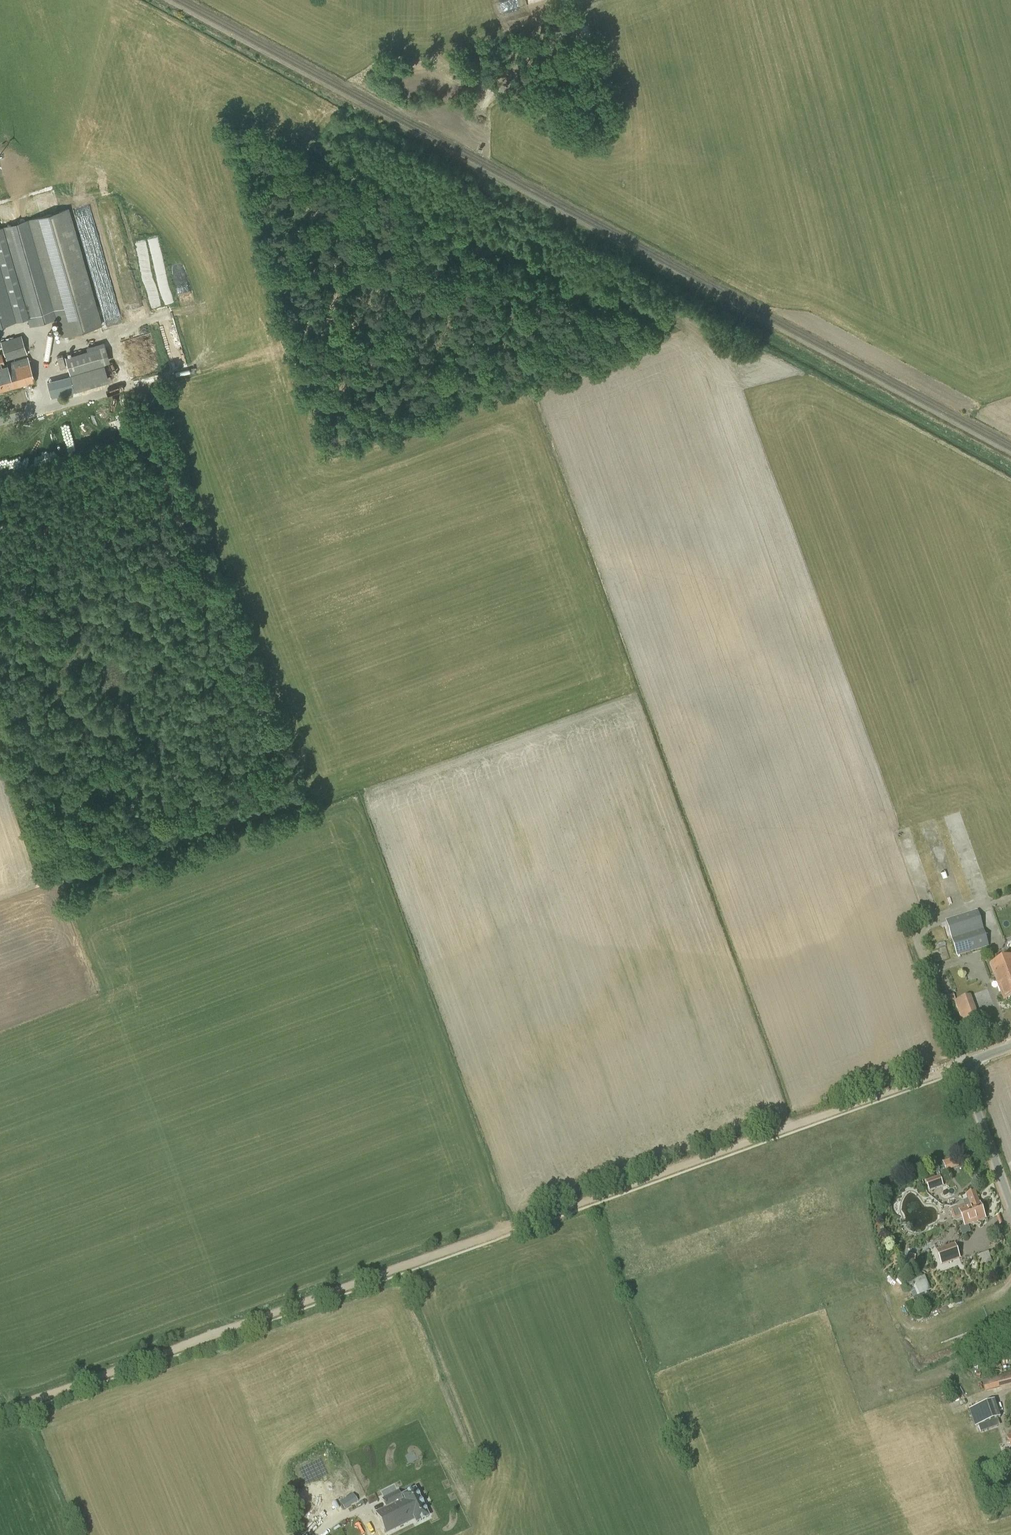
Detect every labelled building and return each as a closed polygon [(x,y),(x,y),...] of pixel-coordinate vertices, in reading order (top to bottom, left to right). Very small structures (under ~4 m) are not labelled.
[(18,321),(27,318),(30,326),(57,318),(62,336),(102,325),(70,208),(29,219),(2,227),(0,227),(0,326),(18,321)] [(6,360),(27,354),(21,334),(1,341),(6,360)] [(52,396),(74,390),(70,374),(104,364),(99,347),(65,356),(70,373),(48,378),(52,396)] [(2,352),(0,353),(0,391),(35,381),(27,356),(8,362),(8,364),(6,364),(2,352)] [(957,956),(989,947),(978,910),(946,921),(957,956)] [(990,964),(995,977),(1006,973),(1009,979),(1010,978),(1010,956),(990,964)] [(1009,979),(1006,973),(995,977),(1004,1000),(1010,998),(1010,978),(1009,979)] [(962,1024),(973,1019),(971,1012),(959,1017),(962,1024)] [(946,1169),(953,1166),(950,1159),(943,1161),(946,1169)] [(929,1192),(944,1187),(940,1176),(925,1182),(929,1192)] [(954,1221),(962,1218),(965,1227),(986,1220),(979,1202),(975,1191),(967,1194),(969,1200),(964,1202),(966,1207),(961,1209),(959,1206),(950,1210),(954,1221)] [(941,1266),(960,1259),(955,1244),(936,1251),(941,1266)] [(909,1254),(907,1262),(915,1263),(916,1255),(909,1254)] [(907,1283),(913,1298),(931,1290),(924,1276),(907,1283)] [(1010,1385),(1010,1372),(982,1380),(985,1392),(1010,1385)] [(995,1400),(988,1402),(969,1409),(975,1427),(978,1425),(998,1419),(1001,1418),(995,1400)] [(405,1501),(374,1509),(380,1531),(410,1522),(411,1526),(425,1523),(417,1493),(404,1497),(405,1501)] [(344,1499),(339,1503),(344,1511),(349,1507),(344,1499)]
